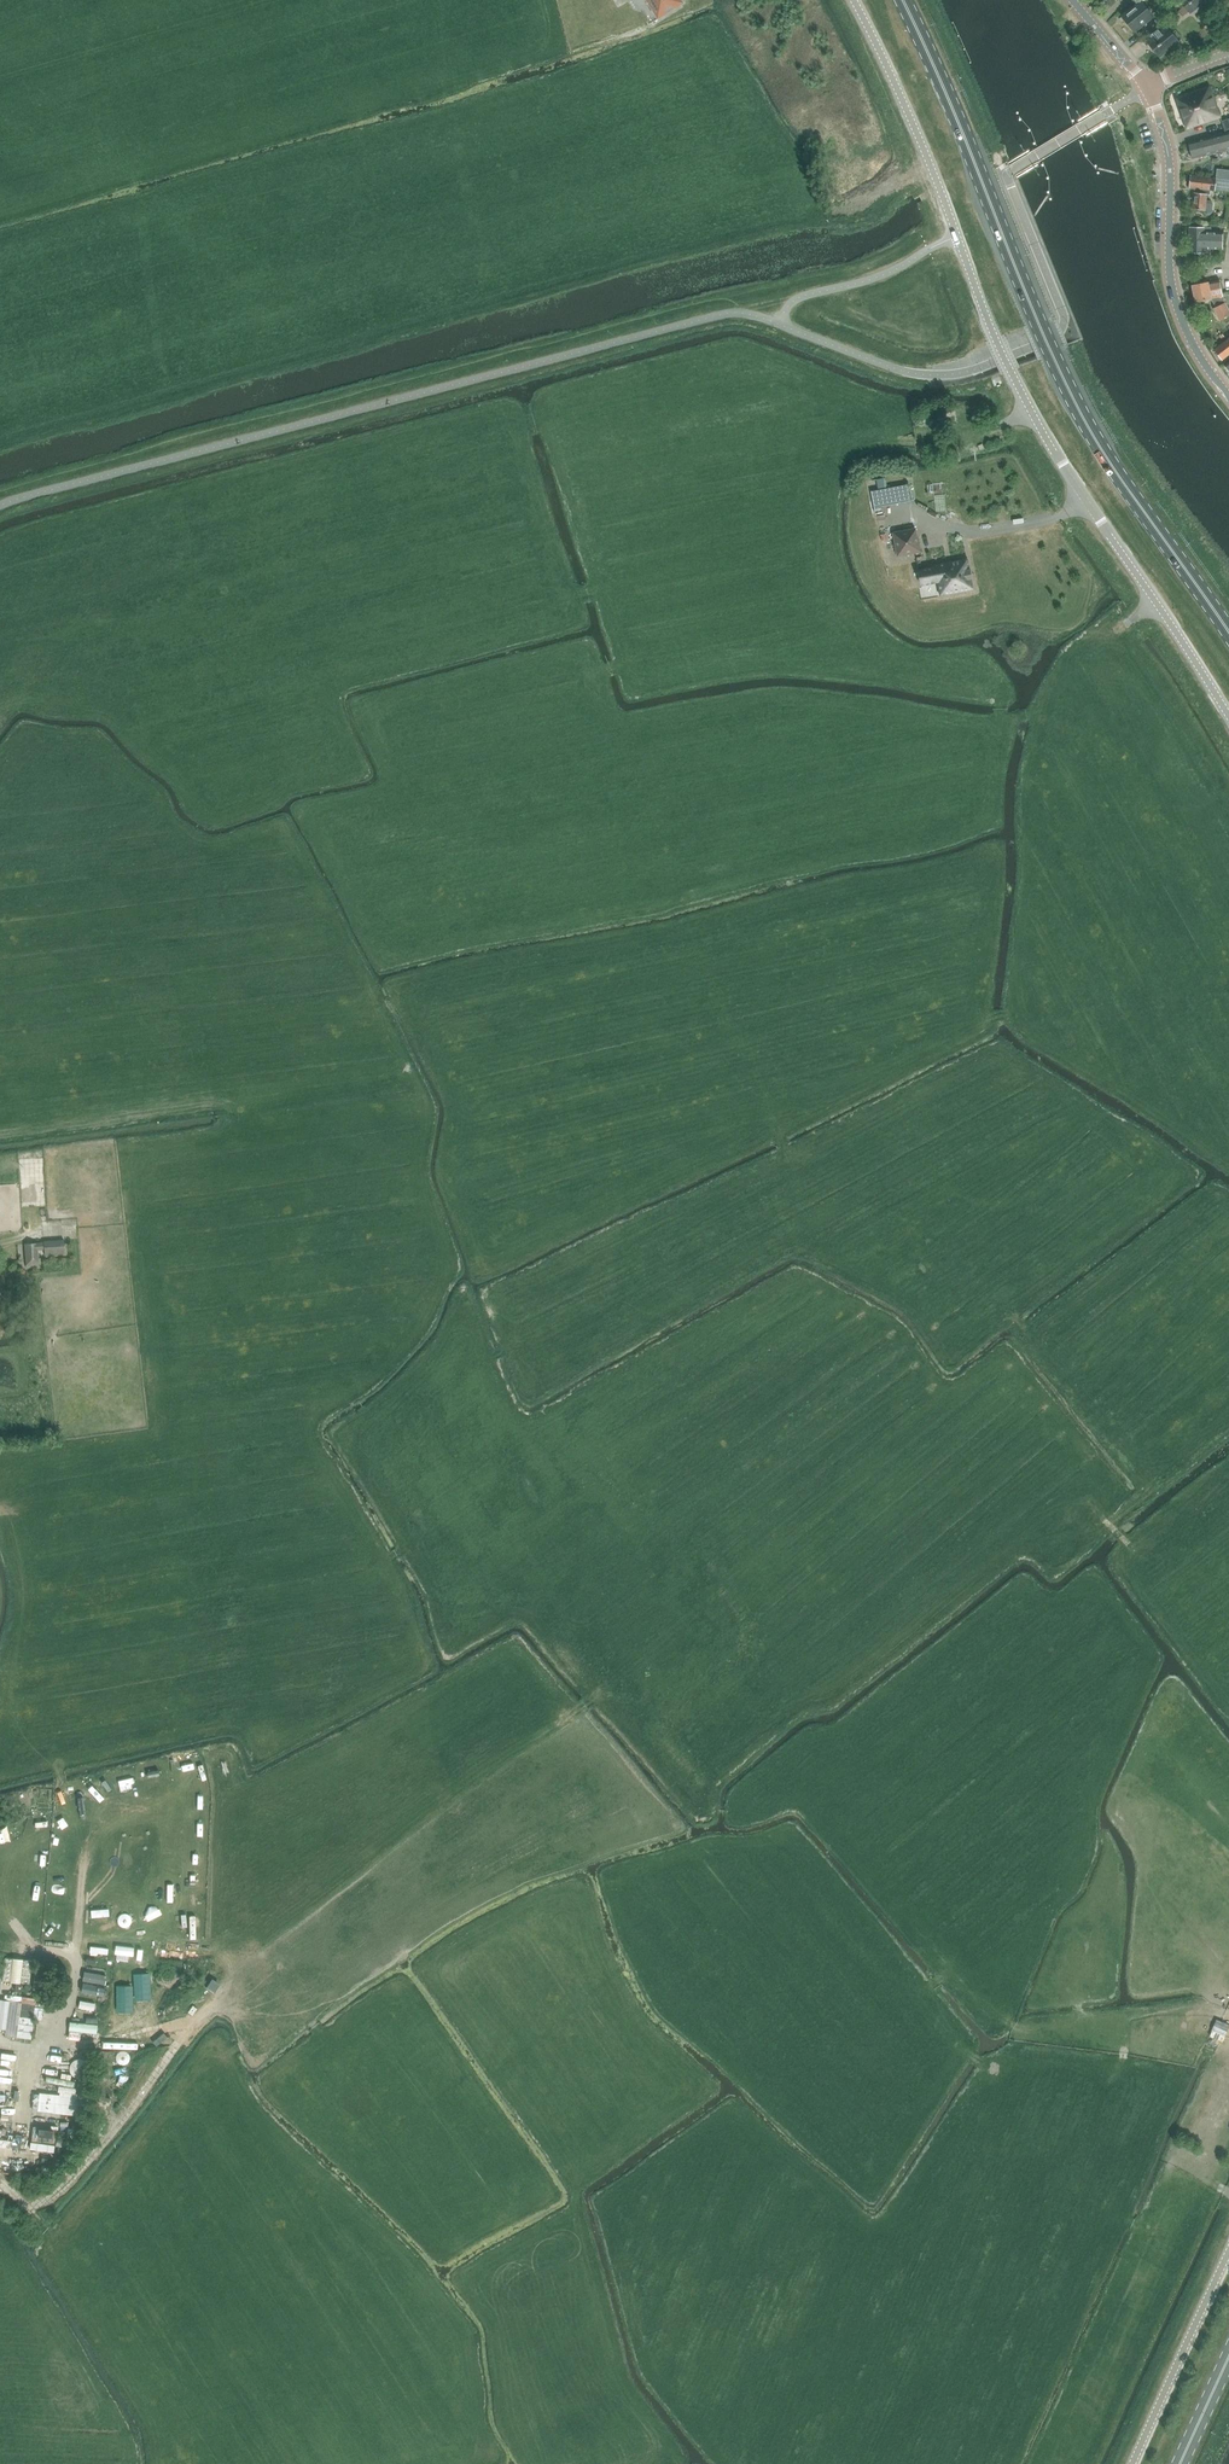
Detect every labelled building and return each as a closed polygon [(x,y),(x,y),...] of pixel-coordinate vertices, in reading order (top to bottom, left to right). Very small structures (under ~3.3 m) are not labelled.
[(658,18),(684,3),(685,2),(685,1),(684,1),(684,0),(646,0),(658,18)] [(1185,6),(1190,13),(1207,0),(1193,0),(1185,6)] [(1141,1),(1122,16),(1134,31),(1153,16),(1141,1)] [(1166,27),(1161,32),(1159,29),(1164,25),(1164,24),(1158,29),(1156,30),(1150,36),(1151,35),(1153,38),(1152,39),(1148,42),(1146,39),(1145,39),(1148,42),(1160,57),(1169,49),(1179,41),(1167,27),(1166,27)] [(1176,98),(1187,128),(1220,117),(1209,87),(1176,98)] [(1189,142),(1193,158),(1228,149),(1228,132),(1189,142)] [(1189,188),(1189,189),(1190,188),(1195,189),(1195,192),(1194,192),(1194,193),(1193,208),(1192,208),(1192,209),(1205,210),(1205,212),(1207,214),(1209,215),(1212,213),(1213,204),(1210,201),(1206,201),(1207,195),(1210,195),(1210,194),(1210,190),(1214,191),(1215,191),(1215,190),(1215,188),(1228,190),(1228,180),(1216,178),(1217,178),(1216,178),(1191,176),(1191,175),(1190,175),(1189,188)] [(1189,227),(1189,240),(1222,241),(1223,232),(1211,232),(1211,227),(1189,227)] [(1222,249),(1222,241),(1189,240),(1189,253),(1199,253),(1199,256),(1204,256),(1204,252),(1210,252),(1211,248),(1222,249)] [(1225,303),(1220,280),(1193,285),(1196,302),(1211,299),(1216,308),(1214,309),(1220,321),(1228,316),(1228,311),(1225,303)] [(1214,350),(1222,360),(1228,355),(1228,338),(1214,350)] [(907,484),(893,487),(896,504),(911,501),(907,484)] [(893,532),(897,556),(921,552),(918,537),(917,537),(915,528),(893,532)] [(918,570),(921,585),(938,581),(940,595),(972,590),(973,590),(971,579),(972,578),(971,569),(970,569),(968,558),(966,558),(966,559),(934,565),(935,567),(918,570)] [(37,1247),(44,1247),(44,1256),(64,1254),(63,1239),(43,1240),(43,1241),(24,1243),(26,1268),(39,1267),(37,1247)] [(5,1956),(2,1980),(16,1982),(15,1990),(22,1991),(22,1982),(29,1983),(32,1959),(5,1956)]
